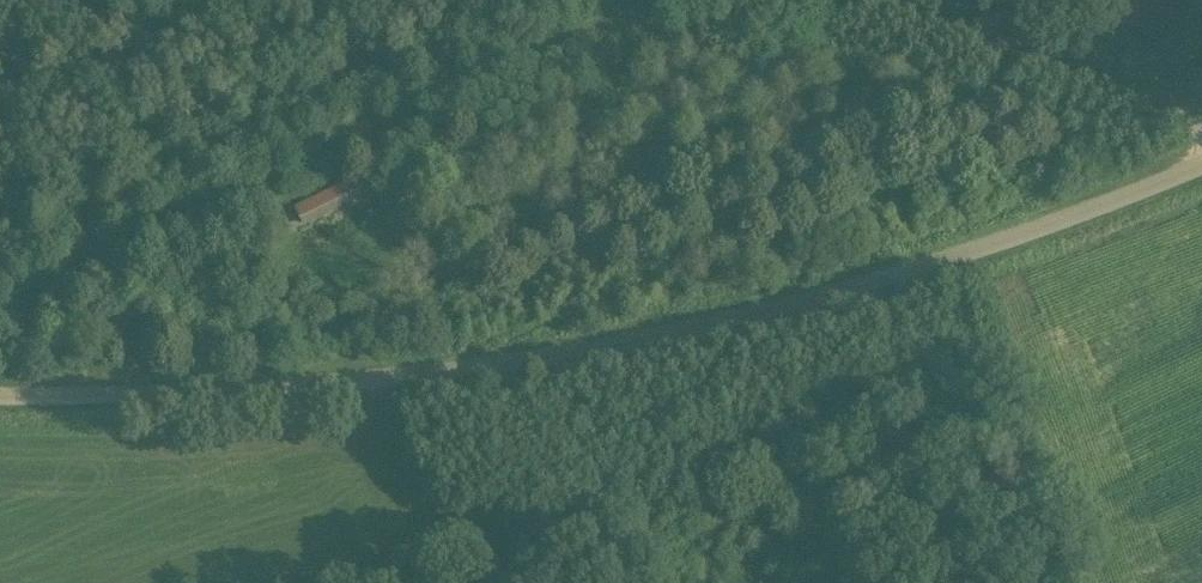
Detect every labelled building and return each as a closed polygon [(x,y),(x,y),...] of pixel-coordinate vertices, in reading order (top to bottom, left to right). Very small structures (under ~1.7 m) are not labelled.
[(358,177),(292,208),(300,226),(366,195),(358,177)]
